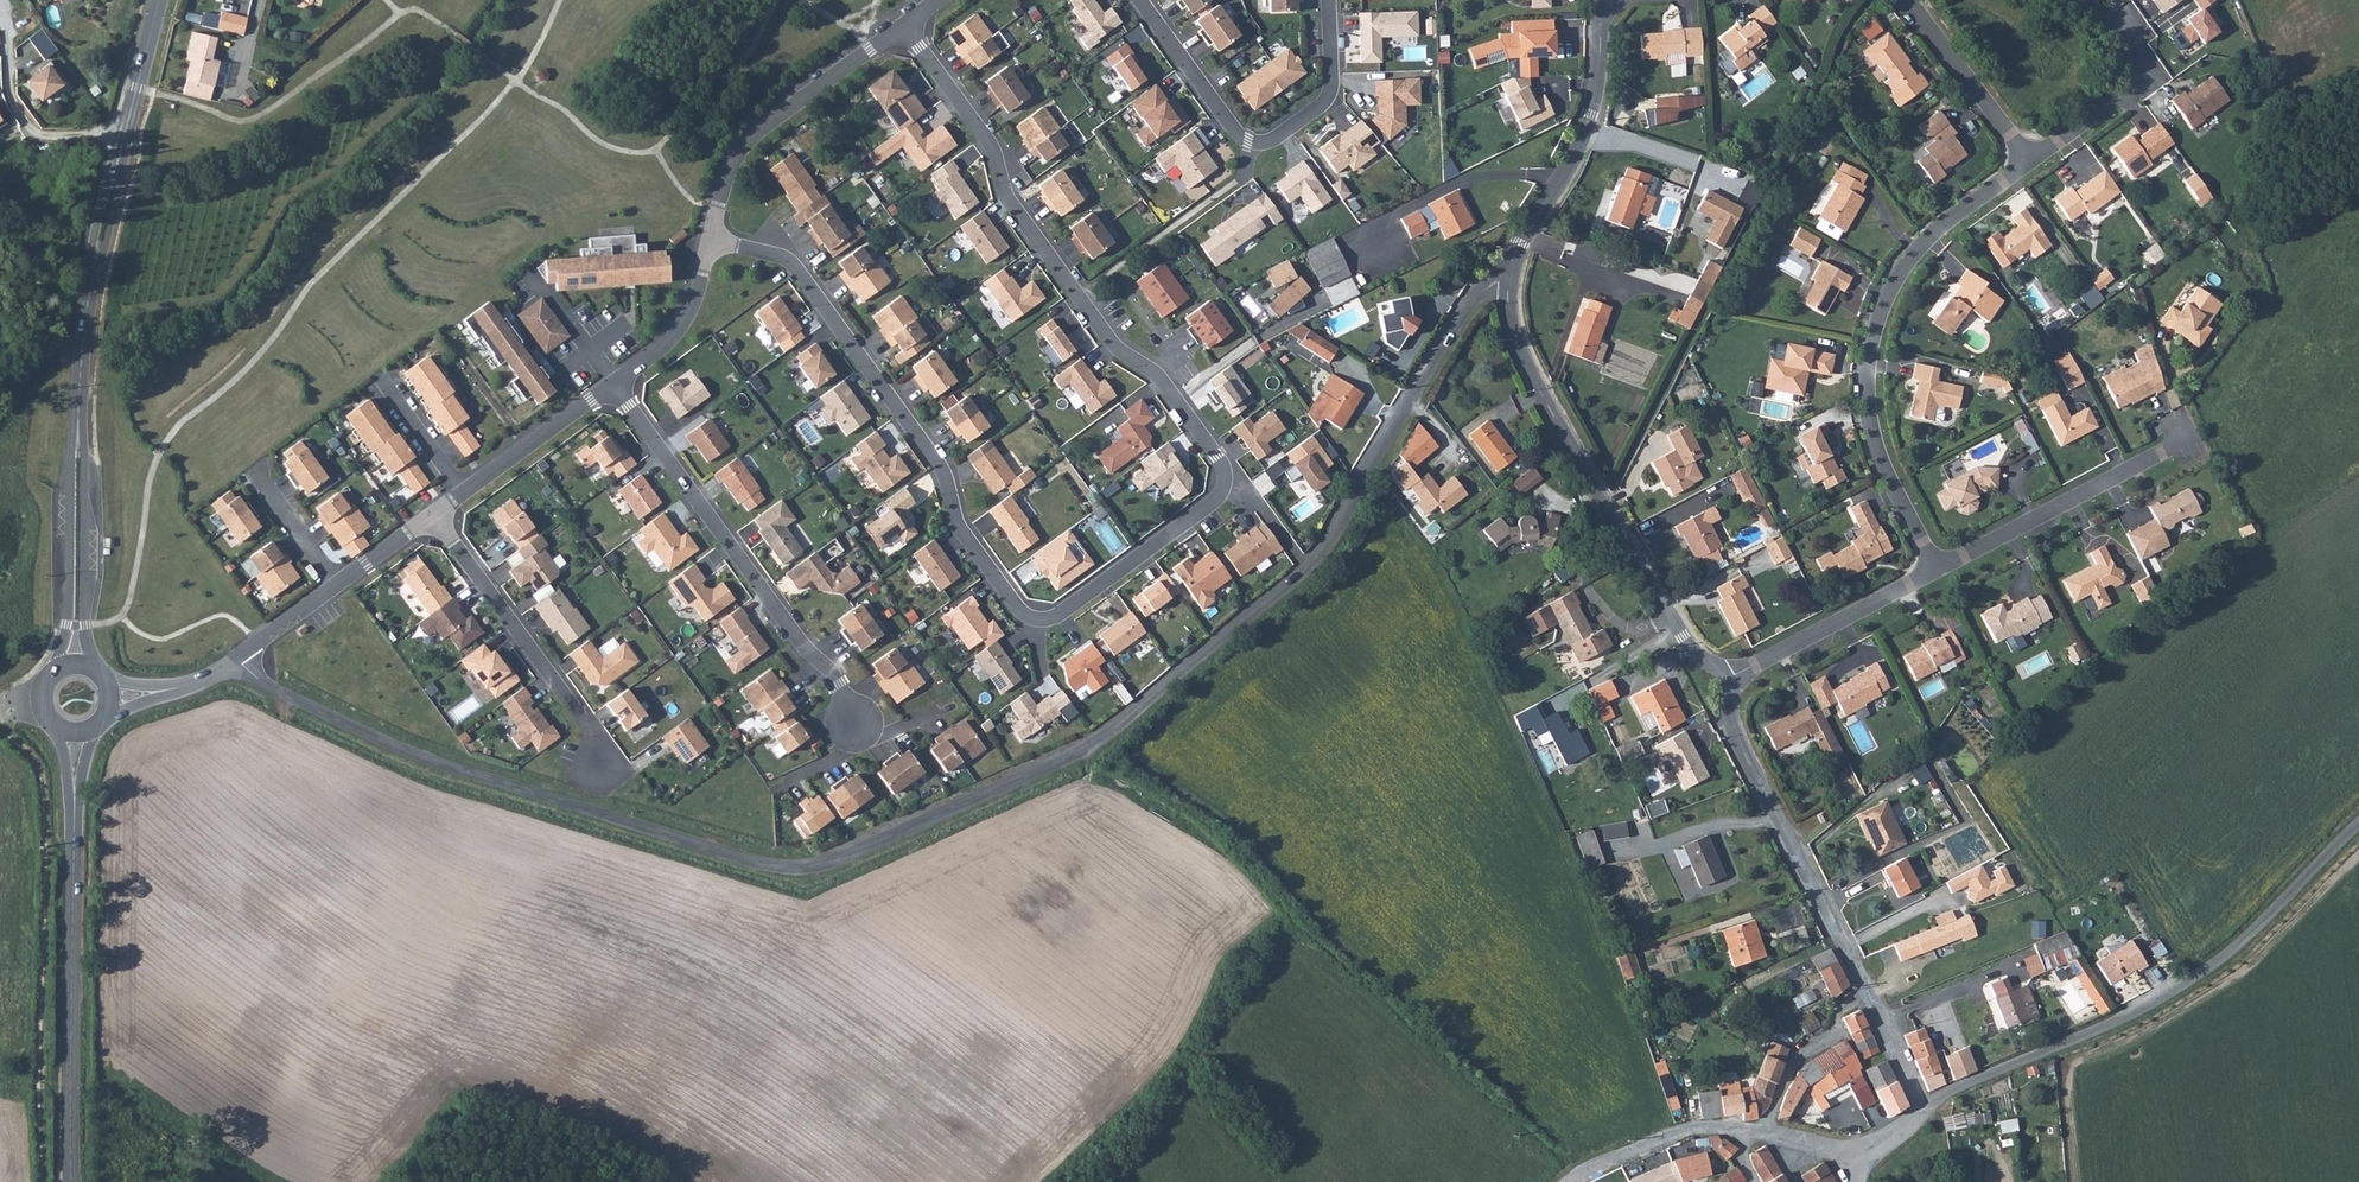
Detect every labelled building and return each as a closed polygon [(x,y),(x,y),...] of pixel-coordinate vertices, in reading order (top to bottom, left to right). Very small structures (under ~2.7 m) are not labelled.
[(1075,9),(1073,11),(1082,24),(1084,22),(1096,40),(1121,22),(1110,8),(1101,15),(1095,7),(1097,5),(1093,0),(1069,0),(1075,9)] [(1176,2),(1181,9),(1185,6),(1191,15),(1211,0),(1178,0),(1176,2)] [(1302,0),(1269,0),(1270,12),(1296,12),(1295,2),(1302,1),(1302,0)] [(1531,8),(1549,7),(1549,0),(1530,0),(1531,8)] [(2161,13),(2179,0),(2153,0),(2161,13)] [(2200,9),(2186,19),(2189,23),(2180,30),(2189,43),(2198,36),(2202,42),(2218,31),(2214,26),(2220,22),(2207,4),(2213,0),(2194,0),(2200,9)] [(1207,2),(1196,11),(1200,17),(1212,8),(1207,2)] [(1197,31),(1202,39),(1227,21),(1216,5),(1212,8),(1200,17),(1195,21),(1201,29),(1197,31)] [(1762,33),(1776,22),(1763,5),(1748,16),(1752,21),(1742,28),(1737,31),(1735,28),(1719,39),(1727,50),(1720,55),(1724,61),(1719,65),(1727,76),(1737,68),(1738,70),(1756,58),(1751,52),(1767,40),(1762,33)] [(1418,11),(1358,14),(1361,63),(1382,62),(1381,39),(1419,37),(1418,11)] [(243,37),(247,19),(221,13),(217,31),(243,37)] [(975,14),(947,33),(958,48),(956,50),(961,57),(988,38),(991,36),(975,14)] [(1858,27),(1870,40),(1883,28),(1872,15),(1858,27)] [(1506,34),(1549,32),(1549,20),(1506,22),(1506,34)] [(1227,21),(1202,39),(1208,46),(1212,43),(1217,51),(1239,36),(1227,21)] [(1685,56),(1703,54),(1701,28),(1670,31),(1667,33),(1641,35),(1643,58),(1666,57),(1666,54),(1685,52),(1685,56)] [(28,39),(44,59),(57,50),(41,29),(28,39)] [(184,80),(211,86),(217,59),(210,57),(215,36),(191,31),(185,54),(190,55),(189,61),(184,80)] [(1885,31),(1879,36),(1888,49),(1895,44),(1885,31)] [(1519,78),(1537,77),(1536,57),(1550,56),(1549,32),(1506,34),(1492,34),(1493,41),(1467,54),(1477,73),(1506,58),(1518,57),(1519,78)] [(1888,49),(1879,36),(1878,36),(1860,50),(1864,55),(1876,46),(1882,54),(1878,57),(1892,75),(1889,78),(1897,88),(1888,95),(1897,107),(1926,84),(1917,72),(1915,74),(1904,61),(1907,59),(1895,44),(1888,49)] [(988,38),(961,57),(966,65),(972,61),(977,69),(999,53),(988,38)] [(1125,43),(1106,58),(1129,91),(1145,80),(1133,64),(1138,61),(1125,43)] [(1876,46),(1864,55),(1870,63),(1878,57),(1882,54),(1876,46)] [(1287,49),(1236,86),(1254,109),(1304,73),(1297,63),(1294,58),(1287,49)] [(40,100),(62,83),(54,72),(57,70),(49,59),(38,67),(40,70),(26,81),(40,100)] [(992,100),(1017,81),(1006,66),(985,82),(991,90),(987,92),(992,100)] [(867,88),(899,131),(913,120),(925,112),(908,89),(905,91),(890,71),(867,88)] [(2228,98),(2210,74),(2185,92),(2182,88),(2169,99),(2190,126),(2203,118),(2202,116),(2228,98)] [(1527,78),(1510,78),(1500,84),(1506,96),(1504,97),(1521,130),(1553,114),(1543,95),(1532,100),(1526,88),(1529,87),(1527,78)] [(1371,120),(1388,139),(1404,124),(1403,104),(1418,104),(1417,79),(1374,81),(1375,95),(1378,95),(1378,105),(1381,105),(1381,111),(1371,120)] [(181,93),(208,99),(211,86),(184,80),(181,93)] [(1007,112),(1028,97),(1017,81),(992,100),(997,107),(1001,104),(1007,112)] [(1157,82),(1132,99),(1148,124),(1136,132),(1144,143),(1169,126),(1175,135),(1192,123),(1178,101),(1172,104),(1157,82)] [(1707,97),(1655,100),(1656,110),(1644,111),(1648,127),(1680,121),(1682,112),(1707,106),(1707,97)] [(1042,106),(1015,126),(1026,141),(1024,143),(1029,150),(1056,131),(1059,129),(1042,106)] [(899,131),(891,136),(899,147),(902,145),(918,168),(923,169),(955,145),(941,125),(921,140),(917,135),(922,132),(913,120),(899,131)] [(2156,120),(2149,125),(2164,145),(2171,139),(2156,120)] [(1374,154),(1369,148),(1378,141),(1360,121),(1338,137),(1337,135),(1319,148),(1321,150),(1319,151),(1335,173),(1348,164),(1352,170),(1359,165),(1374,154)] [(1945,161),(1947,164),(1949,166),(1964,154),(1950,134),(1953,132),(1946,123),(1929,136),(1932,141),(1923,148),(1926,153),(1916,161),(1932,183),(1944,174),(1940,169),(1938,167),(1945,161)] [(2136,141),(2134,139),(2129,132),(2111,146),(2133,174),(2150,161),(2147,157),(2164,145),(2149,125),(2139,132),(2140,134),(2142,137),(2136,141)] [(1197,127),(1154,158),(1164,172),(1174,164),(1181,174),(1181,179),(1188,189),(1216,168),(1202,148),(1209,143),(1197,127)] [(1056,131),(1029,150),(1034,157),(1039,154),(1045,161),(1066,146),(1056,131)] [(899,147),(891,136),(879,145),(887,156),(899,147)] [(887,156),(879,145),(867,154),(875,165),(887,156)] [(792,191),(797,198),(812,187),(789,155),(767,171),(785,196),(792,191)] [(1305,157),(1284,171),(1287,175),(1277,182),(1291,202),(1299,196),(1312,214),(1334,199),(1305,157)] [(950,159),(930,174),(936,183),(934,185),(938,190),(931,195),(938,206),(943,202),(955,219),(978,202),(955,171),(957,169),(950,159)] [(1940,169),(1947,164),(1945,161),(1938,167),(1940,169)] [(1844,173),(1861,183),(1865,176),(1848,166),(1844,173)] [(2093,174),(2103,187),(2098,190),(2104,199),(2118,189),(2102,167),(2093,174)] [(1644,194),(1651,197),(1657,179),(1628,168),(1625,178),(1622,177),(1607,221),(1631,229),(1637,212),(1644,194)] [(1045,203),(1070,185),(1059,169),(1038,185),(1044,193),(1040,196),(1045,203)] [(1863,184),(1861,183),(1844,173),(1837,169),(1830,181),(1836,184),(1818,217),(1820,218),(1815,226),(1835,237),(1839,230),(1842,231),(1847,222),(1845,221),(1849,214),(1851,215),(1861,198),(1857,195),(1863,184)] [(2193,171),(2182,178),(2194,195),(2204,187),(2193,171)] [(2098,190),(2103,187),(2093,174),(2072,189),(2069,186),(2054,198),(2069,218),(2084,207),(2088,211),(2104,199),(2098,190)] [(1060,216),(1082,200),(1070,185),(1045,203),(1051,210),(1054,208),(1060,216)] [(785,196),(790,203),(797,198),(792,191),(785,196)] [(1472,224),(1455,191),(1427,205),(1428,206),(1402,220),(1410,238),(1427,229),(1425,225),(1435,219),(1445,238),(1472,224)] [(1654,198),(1651,197),(1644,194),(1637,212),(1648,216),(1654,198)] [(1702,244),(1720,254),(1741,215),(1706,196),(1696,214),(1713,223),(1702,244)] [(1231,249),(1252,234),(1248,228),(1259,220),(1247,204),(1215,228),(1218,232),(1200,244),(1215,265),(1233,252),(1231,249)] [(807,231),(812,238),(837,220),(826,205),(805,220),(811,228),(807,231)] [(2022,206),(2010,214),(2017,223),(2000,236),(1994,229),(1984,237),(1987,240),(1984,242),(2000,265),(2011,256),(2013,255),(2014,256),(2021,251),(2023,248),(2027,245),(2033,254),(2049,243),(2022,206)] [(981,211),(960,226),(986,263),(1008,247),(981,211)] [(1076,246),(1102,227),(1090,212),(1069,228),(1075,236),(1071,238),(1076,246)] [(837,220),(812,238),(818,246),(822,243),(828,251),(849,236),(837,220)] [(1252,234),(1263,226),(1259,220),(1248,228),(1252,234)] [(1818,238),(1793,223),(1782,243),(1807,257),(1818,238)] [(1091,258),(1113,243),(1102,227),(1076,246),(1082,253),(1086,250),(1091,258)] [(668,243),(680,234),(676,228),(663,237),(668,243)] [(636,244),(635,233),(590,237),(591,247),(581,248),(582,256),(545,259),(547,282),(556,281),(557,289),(671,280),(669,254),(664,254),(664,250),(646,251),(646,243),(636,244)] [(1318,280),(1346,267),(1332,238),(1305,252),(1318,280)] [(2151,264),(2165,255),(2157,242),(2142,252),(2151,264)] [(838,274),(844,281),(870,262),(859,246),(838,262),(844,270),(838,274)] [(870,262),(844,281),(849,289),(851,287),(862,302),(890,282),(873,259),(870,262)] [(1295,277),(1287,260),(1266,271),(1274,287),(1285,282),(1287,285),(1267,303),(1277,315),(1285,308),(1287,313),(1303,305),(1299,296),(1309,287),(1298,275),(1292,281),(1291,279),(1295,277)] [(1851,277),(1821,260),(1810,279),(1814,282),(1803,302),(1824,314),(1839,289),(1843,291),(1851,277)] [(1163,263),(1136,282),(1149,299),(1176,280),(1163,263)] [(1349,274),(1346,267),(1318,280),(1322,288),(1349,274)] [(1967,305),(1972,308),(1988,318),(2002,297),(1982,284),(1985,280),(1966,267),(1956,282),(1959,285),(1951,297),(1949,295),(1937,312),(1954,324),(1961,314),(1967,305)] [(1716,275),(1703,270),(1676,322),(1688,329),(1716,275)] [(989,291),(1011,322),(1044,298),(1031,280),(1019,289),(1010,276),(989,291)] [(1176,280),(1149,299),(1161,316),(1188,297),(1176,280)] [(2205,312),(2214,298),(2195,285),(2178,310),(2169,304),(2159,319),(2196,344),(2208,325),(2204,322),(2196,318),(2202,310),(2205,312)] [(801,328),(778,296),(756,313),(779,345),(801,328)] [(881,332),(886,339),(913,320),(916,318),(900,296),(872,316),(883,330),(881,332)] [(2218,301),(2214,298),(2205,312),(2202,310),(2196,318),(2204,322),(2218,301)] [(543,299),(519,317),(547,355),(568,337),(543,299)] [(1211,300),(1185,318),(1207,349),(1233,331),(1211,300)] [(1410,300),(1391,303),(1393,314),(1381,317),(1386,345),(1399,353),(1409,337),(1412,339),(1421,324),(1414,320),(1410,300)] [(1587,310),(1583,309),(1568,353),(1591,361),(1610,307),(1590,300),(1587,310)] [(535,367),(520,346),(522,344),(518,337),(507,323),(504,325),(489,303),(464,321),(475,336),(471,339),(474,342),(477,340),(479,344),(483,341),(493,355),(489,359),(491,362),(495,360),(499,366),(505,361),(517,376),(510,381),(514,387),(511,389),(516,396),(519,393),(523,399),(530,394),(536,403),(552,391),(544,379),(547,378),(538,365),(535,367)] [(1966,317),(1972,308),(1967,305),(1961,314),(1966,317)] [(1954,324),(1937,312),(1932,319),(1949,331),(1954,324)] [(1066,337),(1052,318),(1038,329),(1061,361),(1081,347),(1070,333),(1066,337)] [(913,320),(886,339),(891,347),(897,343),(903,351),(924,335),(913,320)] [(1326,341),(1300,324),(1287,330),(1304,342),(1302,344),(1317,355),(1326,341)] [(1331,363),(1340,350),(1340,349),(1326,341),(1317,355),(1331,363)] [(2154,393),(2163,388),(2148,341),(2131,351),(2136,360),(2123,367),(2121,364),(2100,376),(2116,407),(2133,397),(2151,388),(2152,391),(2154,393)] [(826,358),(815,342),(796,356),(801,363),(798,366),(814,388),(834,374),(824,360),(826,358)] [(1810,349),(1786,344),(1777,342),(1773,359),(1771,359),(1767,385),(1802,392),(1807,368),(1828,372),(1831,356),(1810,352),(1810,349)] [(1245,367),(1265,356),(1259,347),(1240,358),(1245,367)] [(913,377),(919,384),(944,366),(932,351),(911,366),(917,374),(913,377)] [(447,433),(464,457),(479,446),(461,422),(467,418),(449,394),(452,392),(426,356),(404,373),(430,409),(427,411),(444,435),(447,433)] [(1068,383),(1091,413),(1115,395),(1103,379),(1098,383),(1081,359),(1054,377),(1060,388),(1068,383)] [(1936,367),(1913,362),(1909,378),(1915,379),(1907,415),(1929,419),(1930,418),(1936,420),(1938,419),(1940,412),(1938,410),(1940,405),(1955,408),(1960,385),(1933,380),(1936,367)] [(1230,365),(1210,379),(1215,388),(1209,392),(1217,402),(1221,399),(1233,416),(1245,407),(1240,400),(1250,393),(1230,365)] [(944,366),(919,384),(924,392),(928,389),(934,397),(955,382),(944,366)] [(2002,392),(2010,387),(2001,372),(1980,367),(1977,380),(1998,385),(2002,392)] [(684,386),(693,379),(688,373),(679,379),(684,386)] [(1333,397),(1321,415),(1340,428),(1363,393),(1334,374),(1323,390),(1333,397)] [(658,392),(677,418),(710,396),(697,379),(682,389),(676,380),(658,392)] [(849,389),(842,380),(819,397),(825,405),(820,409),(829,421),(834,418),(846,435),(869,418),(856,399),(851,403),(844,393),(849,389)] [(2135,400),(2152,391),(2151,388),(2133,397),(2135,400)] [(1307,413),(1315,423),(1321,415),(1333,397),(1323,390),(1307,413)] [(946,422),(952,430),(978,410),(967,395),(946,410),(952,419),(946,422)] [(2058,398),(2039,408),(2059,444),(2095,425),(2085,407),(2068,415),(2058,398)] [(1153,417),(1140,399),(1124,411),(1129,419),(1116,428),(1122,436),(1096,455),(1109,473),(1148,445),(1150,436),(1142,425),(1153,417)] [(414,494),(428,483),(411,459),(413,457),(396,433),(393,436),(367,400),(344,416),(370,452),(373,450),(390,474),(396,469),(414,494)] [(978,410),(952,430),(957,437),(962,433),(968,441),(989,426),(978,410)] [(1248,416),(1232,428),(1239,438),(1241,436),(1258,459),(1271,449),(1266,442),(1285,428),(1272,410),(1253,424),(1248,416)] [(729,446),(709,418),(685,436),(691,445),(693,443),(707,462),(729,446)] [(1487,421),(1469,435),(1498,471),(1516,458),(1487,421)] [(1838,467),(1834,460),(1831,462),(1827,455),(1830,453),(1821,436),(1830,431),(1825,421),(1798,436),(1812,461),(1805,465),(1813,481),(1821,478),(1826,487),(1845,477),(1840,467),(1838,467)] [(1423,481),(1421,478),(1417,480),(1409,467),(1437,446),(1420,424),(1399,456),(1404,463),(1390,472),(1403,491),(1408,487),(1419,503),(1423,500),(1426,501),(1432,509),(1435,506),(1440,514),(1465,497),(1452,479),(1437,490),(1429,478),(1423,481)] [(1687,455),(1697,450),(1685,426),(1665,436),(1672,450),(1650,462),(1662,484),(1664,483),(1670,495),(1690,484),(1689,482),(1699,477),(1692,461),(1687,455)] [(617,477),(636,464),(625,450),(623,452),(615,440),(611,443),(602,430),(593,436),(598,443),(588,449),(585,446),(574,454),(585,468),(596,460),(606,474),(612,470),(617,477)] [(886,446),(875,431),(855,445),(860,453),(850,460),(858,471),(863,467),(882,492),(909,472),(897,455),(890,460),(881,449),(886,446)] [(1312,434),(1286,452),(1296,467),(1287,474),(1294,484),(1303,477),(1312,490),(1326,480),(1320,471),(1333,463),(1312,434)] [(1167,442),(1140,462),(1145,469),(1132,478),(1140,490),(1153,480),(1159,488),(1166,484),(1177,499),(1189,490),(1190,478),(1178,461),(1179,461),(1172,452),(1173,451),(1167,442)] [(285,474),(290,481),(315,463),(304,447),(283,463),(289,471),(285,474)] [(1016,478),(993,447),(971,464),(981,477),(982,476),(995,493),(1016,478)] [(1701,457),(1697,450),(1687,455),(1692,461),(1701,457)] [(737,457),(713,475),(719,483),(722,481),(727,488),(729,491),(738,504),(759,488),(737,457)] [(315,463),(290,481),(295,488),(299,485),(305,494),(326,478),(315,463)] [(372,469),(381,480),(389,474),(381,463),(372,469)] [(1972,482),(1984,477),(1997,477),(1998,463),(1976,463),(1945,480),(1948,484),(1939,490),(1946,503),(1955,498),(1957,501),(1958,500),(1960,505),(1966,506),(1974,502),(1977,495),(1975,486),(1972,482)] [(1745,466),(1729,474),(1743,500),(1751,496),(1758,492),(1745,466)] [(1543,478),(1535,467),(1522,476),(1531,488),(1543,478)] [(639,519),(660,503),(640,474),(618,490),(639,519)] [(1522,476),(1514,483),(1522,494),(1531,488),(1522,476)] [(1986,480),(1984,477),(1972,482),(1975,486),(1986,480)] [(2158,499),(2148,505),(2155,517),(2125,533),(2139,559),(2169,543),(2162,529),(2172,524),(2173,520),(2188,512),(2193,513),(2202,508),(2200,503),(2203,502),(2205,496),(2202,491),(2195,488),(2193,490),(2190,485),(2170,496),(2171,499),(2161,505),(2158,499)] [(915,501),(905,487),(884,502),(890,509),(865,527),(880,548),(892,540),(889,536),(898,530),(905,540),(917,532),(902,511),(915,501)] [(1758,492),(1751,496),(1761,516),(1769,512),(1758,492)] [(318,519),(323,526),(348,508),(337,493),(316,508),(322,517),(318,519)] [(227,527),(252,509),(246,502),(242,505),(237,496),(215,512),(227,527)] [(1009,496),(988,510),(1019,553),(1037,539),(1026,524),(1027,520),(1009,496)] [(1871,527),(1861,533),(1849,540),(1851,543),(1831,554),(1829,551),(1814,559),(1821,570),(1831,565),(1834,570),(1839,570),(1843,578),(1865,567),(1861,560),(1867,557),(1872,558),(1891,548),(1862,499),(1847,507),(1857,525),(1867,520),(1871,527)] [(532,527),(521,512),(520,512),(511,500),(491,515),(500,527),(502,526),(513,541),(514,541),(519,549),(537,536),(531,528),(532,527)] [(777,517),(784,526),(794,519),(781,500),(753,520),(760,529),(777,517)] [(1423,500),(1419,503),(1416,505),(1422,515),(1432,509),(1426,501),(1423,500)] [(348,508),(323,526),(328,534),(331,532),(341,546),(369,526),(353,504),(348,508)] [(1710,506),(1674,525),(1678,534),(1681,533),(1693,558),(1698,555),(1702,563),(1718,555),(1714,547),(1719,545),(1706,520),(1717,515),(1713,508),(1710,506)] [(257,516),(252,509),(227,527),(238,543),(259,527),(253,519),(257,516)] [(679,537),(662,513),(638,530),(644,537),(636,542),(645,554),(652,548),(668,570),(692,554),(698,549),(685,532),(679,537)] [(1561,515),(1547,513),(1545,521),(1534,523),(1531,518),(1527,518),(1523,519),(1518,525),(1508,527),(1501,517),(1484,529),(1499,549),(1510,541),(1537,538),(1538,545),(1552,549),(1561,515)] [(760,529),(758,531),(769,546),(771,545),(773,548),(772,550),(782,565),(802,550),(784,526),(777,517),(760,529)] [(1856,525),(1861,533),(1871,527),(1867,520),(1857,525),(1856,525)] [(2241,535),(2252,529),(2247,522),(2237,527),(2241,535)] [(1237,541),(1222,552),(1239,575),(1272,550),(1254,525),(1235,539),(1237,541)] [(1067,530),(1063,532),(1068,538),(1066,546),(1062,548),(1072,562),(1076,559),(1083,560),(1088,566),(1091,563),(1067,530)] [(1063,532),(1032,555),(1039,565),(1043,562),(1049,571),(1045,573),(1056,589),(1088,566),(1083,560),(1076,559),(1072,562),(1062,548),(1066,546),(1068,538),(1063,532)] [(564,564),(558,555),(551,560),(542,548),(546,544),(539,534),(537,536),(519,549),(505,560),(511,569),(508,571),(519,586),(528,580),(536,591),(557,576),(557,570),(557,569),(564,564)] [(1781,535),(1764,544),(1774,562),(1791,553),(1781,535)] [(959,576),(932,539),(912,554),(939,591),(959,576)] [(260,573),(285,554),(279,547),(276,550),(270,542),(248,557),(260,573)] [(2101,542),(2089,549),(2095,561),(2063,579),(2074,599),(2089,591),(2098,606),(2110,600),(2101,584),(2108,580),(2115,583),(2121,580),(2124,572),(2120,566),(2114,565),(2101,542)] [(1229,577),(1210,550),(1191,564),(1186,557),(1171,567),(1201,608),(1211,600),(1212,593),(1210,590),(1229,577)] [(815,552),(785,573),(797,590),(810,580),(818,590),(843,594),(860,581),(848,565),(837,573),(829,572),(815,552)] [(290,561),(285,554),(260,573),(255,576),(271,598),(298,577),(288,563),(290,561)] [(1043,562),(1039,565),(1037,567),(1043,575),(1045,573),(1049,571),(1043,562)] [(429,615),(451,598),(445,590),(443,592),(423,564),(403,579),(429,615)] [(705,579),(693,564),(667,582),(684,606),(689,602),(704,621),(734,599),(721,582),(711,589),(703,587),(700,583),(705,579)] [(1750,582),(1744,571),(1714,587),(1720,598),(1715,601),(1733,635),(1756,624),(1738,589),(1750,582)] [(1178,592),(1164,573),(1155,579),(1156,581),(1132,599),(1144,616),(1178,592)] [(2144,609),(2160,600),(2147,574),(2129,583),(2144,609)] [(558,589),(534,606),(552,631),(556,629),(567,644),(589,628),(574,608),(573,609),(558,589)] [(1572,591),(1561,597),(1569,610),(1576,606),(1580,604),(1572,591)] [(2007,612),(2005,609),(2000,600),(1981,611),(1995,639),(2010,631),(2016,633),(2050,616),(2038,593),(2028,598),(2025,594),(2013,600),(2011,605),(2013,609),(2007,612)] [(977,606),(970,596),(941,618),(948,627),(951,624),(969,649),(992,631),(975,607),(977,606)] [(2082,600),(2090,615),(2098,611),(2091,596),(2082,600)] [(460,607),(453,597),(451,598),(429,615),(417,623),(426,636),(434,630),(441,640),(447,635),(458,650),(482,632),(470,615),(465,619),(457,609),(460,607)] [(1569,610),(1561,597),(1523,619),(1533,638),(1559,625),(1580,663),(1611,646),(1602,629),(1592,634),(1576,606),(1569,610)] [(859,604),(838,619),(844,628),(840,630),(845,638),(870,619),(859,604)] [(739,607),(718,622),(748,663),(768,648),(754,629),(752,630),(744,618),(746,616),(739,607)] [(1145,632),(1130,612),(1098,635),(1113,655),(1145,632)] [(860,650),(881,635),(870,619),(845,638),(850,645),(854,642),(860,650)] [(1945,644),(1954,639),(1947,626),(1938,631),(1939,633),(1945,644)] [(1962,655),(1954,639),(1945,644),(1939,633),(1931,638),(1922,643),(1902,654),(1914,677),(1934,666),(1932,663),(1948,654),(1952,660),(1962,655)] [(588,640),(568,654),(590,683),(604,685),(638,661),(623,642),(601,658),(588,640)] [(1103,660),(1088,640),(1079,647),(1081,650),(1062,664),(1067,670),(1064,672),(1066,682),(1073,692),(1085,683),(1091,693),(1107,681),(1096,666),(1103,660)] [(2071,660),(2082,654),(2074,640),(2064,646),(2071,660)] [(1001,650),(995,641),(974,656),(1001,693),(1020,680),(1000,652),(1001,650)] [(489,654),(482,644),(460,660),(468,670),(470,668),(484,688),(487,687),(495,697),(518,680),(505,662),(502,664),(492,651),(489,654)] [(893,648),(872,664),(878,671),(873,675),(878,683),(904,663),(893,648)] [(1875,659),(1865,665),(1866,667),(1829,688),(1813,696),(1818,707),(1820,709),(1836,700),(1843,714),(1865,703),(1864,701),(1880,693),(1879,691),(1888,686),(1875,659)] [(878,683),(883,690),(885,688),(896,703),(923,683),(908,661),(904,663),(878,683)] [(781,683),(770,669),(743,689),(759,711),(761,709),(760,709),(761,709),(788,689),(783,682),(781,683)] [(1813,696),(1829,688),(1822,675),(1806,683),(1813,696)] [(1610,678),(1588,687),(1595,701),(1616,691),(1610,678)] [(1661,734),(1684,721),(1662,681),(1629,699),(1640,717),(1649,712),(1661,734)] [(522,688),(510,697),(516,705),(528,697),(522,688)] [(626,689),(605,704),(613,714),(617,711),(622,717),(617,721),(624,731),(645,716),(626,689)] [(794,708),(788,700),(794,696),(788,689),(761,709),(772,724),(788,712),(794,708)] [(1031,700),(1025,692),(1008,704),(1020,719),(1012,726),(1022,740),(1061,713),(1058,710),(1070,701),(1061,690),(1050,697),(1048,696),(1033,707),(1030,701),(1031,700)] [(516,705),(510,697),(501,703),(507,711),(507,712),(520,731),(510,737),(519,749),(549,727),(535,708),(532,711),(528,706),(532,703),(528,697),(516,705)] [(1810,711),(1807,705),(1785,717),(1784,714),(1763,726),(1774,747),(1806,731),(1808,735),(1818,730),(1820,734),(1814,738),(1826,761),(1842,753),(1820,709),(1818,707),(1810,711)] [(775,729),(792,717),(788,712),(772,724),(775,729)] [(779,734),(795,722),(792,717),(775,729),(779,734)] [(688,718),(662,737),(668,746),(671,744),(679,755),(685,763),(708,746),(688,718)] [(950,731),(948,729),(941,734),(960,761),(962,764),(984,748),(964,721),(950,731)] [(811,735),(805,727),(801,730),(795,722),(779,734),(774,737),(786,753),(811,735)] [(1708,777),(1684,731),(1656,747),(1662,758),(1667,756),(1685,789),(1708,777)] [(938,745),(929,751),(945,772),(960,761),(941,734),(934,739),(938,745)] [(1614,747),(1621,761),(1640,752),(1633,738),(1614,747)] [(671,744),(668,746),(676,756),(679,755),(671,744)] [(923,772),(907,750),(899,756),(896,752),(889,758),(908,783),(923,772)] [(1919,755),(1904,763),(1917,786),(1931,778),(1919,755)] [(877,772),(892,794),(908,783),(889,758),(882,763),(885,767),(877,772)] [(871,796),(856,775),(848,780),(845,776),(838,781),(856,807),(871,796)] [(836,811),(840,818),(856,807),(838,781),(830,787),(833,791),(825,797),(836,811)] [(820,800),(815,793),(807,799),(804,795),(797,801),(816,826),(831,815),(820,800)] [(820,800),(831,815),(836,811),(825,797),(820,800)] [(1662,799),(1645,805),(1650,818),(1667,812),(1662,799)] [(1880,802),(1851,817),(1857,828),(1858,828),(1864,836),(1874,857),(1902,844),(1880,802)] [(1820,810),(1816,813),(1821,823),(1826,820),(1820,810)] [(1599,826),(1603,841),(1629,835),(1625,820),(1599,826)] [(1592,831),(1577,836),(1589,868),(1604,862),(1592,831)] [(1707,836),(1683,846),(1699,886),(1721,877),(1713,857),(1715,856),(1707,836)] [(1903,858),(1883,868),(1898,898),(1919,887),(1903,858)] [(1980,864),(1946,882),(1951,893),(1969,883),(1971,887),(1969,888),(1967,892),(1972,900),(1976,901),(1994,892),(1995,895),(2014,885),(2003,865),(1993,871),(1996,877),(1989,881),(1980,864)] [(1976,937),(1968,916),(1894,945),(1899,962),(1961,938),(1962,943),(1976,937)] [(1765,956),(1762,946),(1756,948),(1751,931),(1757,929),(1753,919),(1722,930),(1734,966),(1765,956)] [(2044,921),(2033,921),(2033,936),(2044,936),(2044,921)] [(1756,948),(1762,946),(1757,929),(1751,931),(1756,948)] [(2073,945),(2064,930),(2033,944),(2039,959),(2073,945)] [(2134,941),(2098,963),(2111,984),(2137,968),(2138,971),(2149,965),(2134,941)] [(2160,944),(2151,949),(2156,957),(2165,951),(2160,944)] [(1899,962),(1894,945),(1885,949),(1891,965),(1899,962)] [(2079,955),(2073,945),(2039,959),(2043,970),(2065,961),(2079,955)] [(1615,950),(1625,979),(1634,976),(1632,970),(1638,968),(1631,949),(1615,950)] [(1836,962),(1830,949),(1813,958),(1819,971),(1836,962)] [(2114,1007),(2079,955),(2065,961),(2099,1014),(2114,1007)] [(1836,962),(1819,971),(1827,987),(1844,977),(1836,962)] [(1632,970),(1634,976),(1640,975),(1638,968),(1632,970)] [(1844,977),(1827,987),(1833,1000),(1837,995),(1847,985),(1848,984),(1844,977)] [(2006,977),(1990,984),(1996,997),(1994,998),(2007,1028),(2038,1015),(2025,985),(2011,991),(2006,977)] [(1837,995),(1841,1000),(1849,993),(1851,990),(1847,985),(1837,995)] [(1871,1035),(1858,1010),(1843,1018),(1855,1043),(1871,1035)] [(1811,1014),(1798,1023),(1806,1034),(1818,1024),(1822,1029),(1829,1024),(1820,1017),(1816,1020),(1811,1014)] [(1924,1027),(1905,1035),(1910,1046),(1914,1044),(1920,1058),(1934,1052),(1924,1027)] [(1871,1035),(1855,1043),(1860,1053),(1863,1051),(1876,1045),(1871,1035)] [(1846,1041),(1833,1049),(1842,1065),(1845,1070),(1847,1075),(1857,1070),(1860,1068),(1846,1041)] [(1757,1088),(1772,1094),(1789,1048),(1772,1042),(1768,1051),(1766,1057),(1754,1087),(1757,1088)] [(1876,1045),(1863,1051),(1866,1058),(1879,1051),(1876,1045)] [(1967,1046),(1945,1055),(1955,1079),(1977,1069),(1967,1046)] [(1833,1049),(1812,1060),(1821,1077),(1842,1065),(1833,1049)] [(1944,1078),(1934,1052),(1920,1058),(1916,1060),(1927,1086),(1944,1078)] [(1812,1060),(1799,1072),(1806,1085),(1821,1077),(1812,1060)] [(1875,1090),(1895,1080),(1884,1061),(1865,1070),(1875,1090)] [(1805,1086),(1805,1087),(1808,1091),(1813,1088),(1818,1095),(1821,1094),(1842,1082),(1838,1075),(1845,1070),(1842,1065),(1821,1077),(1806,1085),(1805,1086)] [(1848,1087),(1850,1090),(1854,1088),(1851,1082),(1847,1075),(1845,1070),(1838,1075),(1842,1082),(1845,1080),(1848,1087)] [(1781,1109),(1789,1114),(1805,1087),(1805,1086),(1806,1085),(1799,1072),(1787,1093),(1781,1109)] [(1669,1073),(1660,1076),(1669,1111),(1679,1109),(1669,1073)] [(1854,1088),(1850,1090),(1861,1109),(1867,1105),(1866,1102),(1873,1098),(1861,1077),(1851,1082),(1854,1088)] [(1825,1100),(1848,1087),(1845,1080),(1842,1082),(1821,1094),(1825,1100)] [(1908,1106),(1895,1080),(1875,1090),(1888,1116),(1908,1106)] [(1719,1091),(1723,1115),(1742,1113),(1745,1121),(1758,1117),(1751,1093),(1740,1094),(1739,1084),(1719,1086),(1719,1091)] [(1751,1093),(1758,1117),(1769,1105),(1772,1094),(1757,1088),(1756,1092),(1751,1093)] [(1813,1088),(1808,1091),(1822,1111),(1829,1106),(1825,1100),(1821,1094),(1818,1095),(1813,1088)] [(1699,1093),(1702,1119),(1723,1115),(1719,1091),(1699,1093)] [(1943,1117),(1945,1131),(1991,1122),(1988,1108),(1943,1117)] [(2000,1132),(2017,1131),(2017,1119),(1999,1120),(2000,1132)] [(1738,1148),(1717,1136),(1714,1140),(1713,1146),(1716,1150),(1714,1153),(1728,1162),(1738,1148)] [(1765,1146),(1750,1155),(1751,1162),(1762,1181),(1787,1181),(1765,1146)] [(1629,1180),(1630,1181),(1683,1181),(1673,1161),(1629,1180)] [(1831,1174),(1823,1162),(1802,1176),(1806,1181),(1818,1181),(1831,1174)] [(1725,1174),(1730,1181),(1742,1181),(1745,1180),(1736,1166),(1725,1174)] [(1725,1174),(1713,1181),(1730,1181),(1725,1174)] [(1831,1174),(1818,1181),(1836,1181),(1831,1174)]
